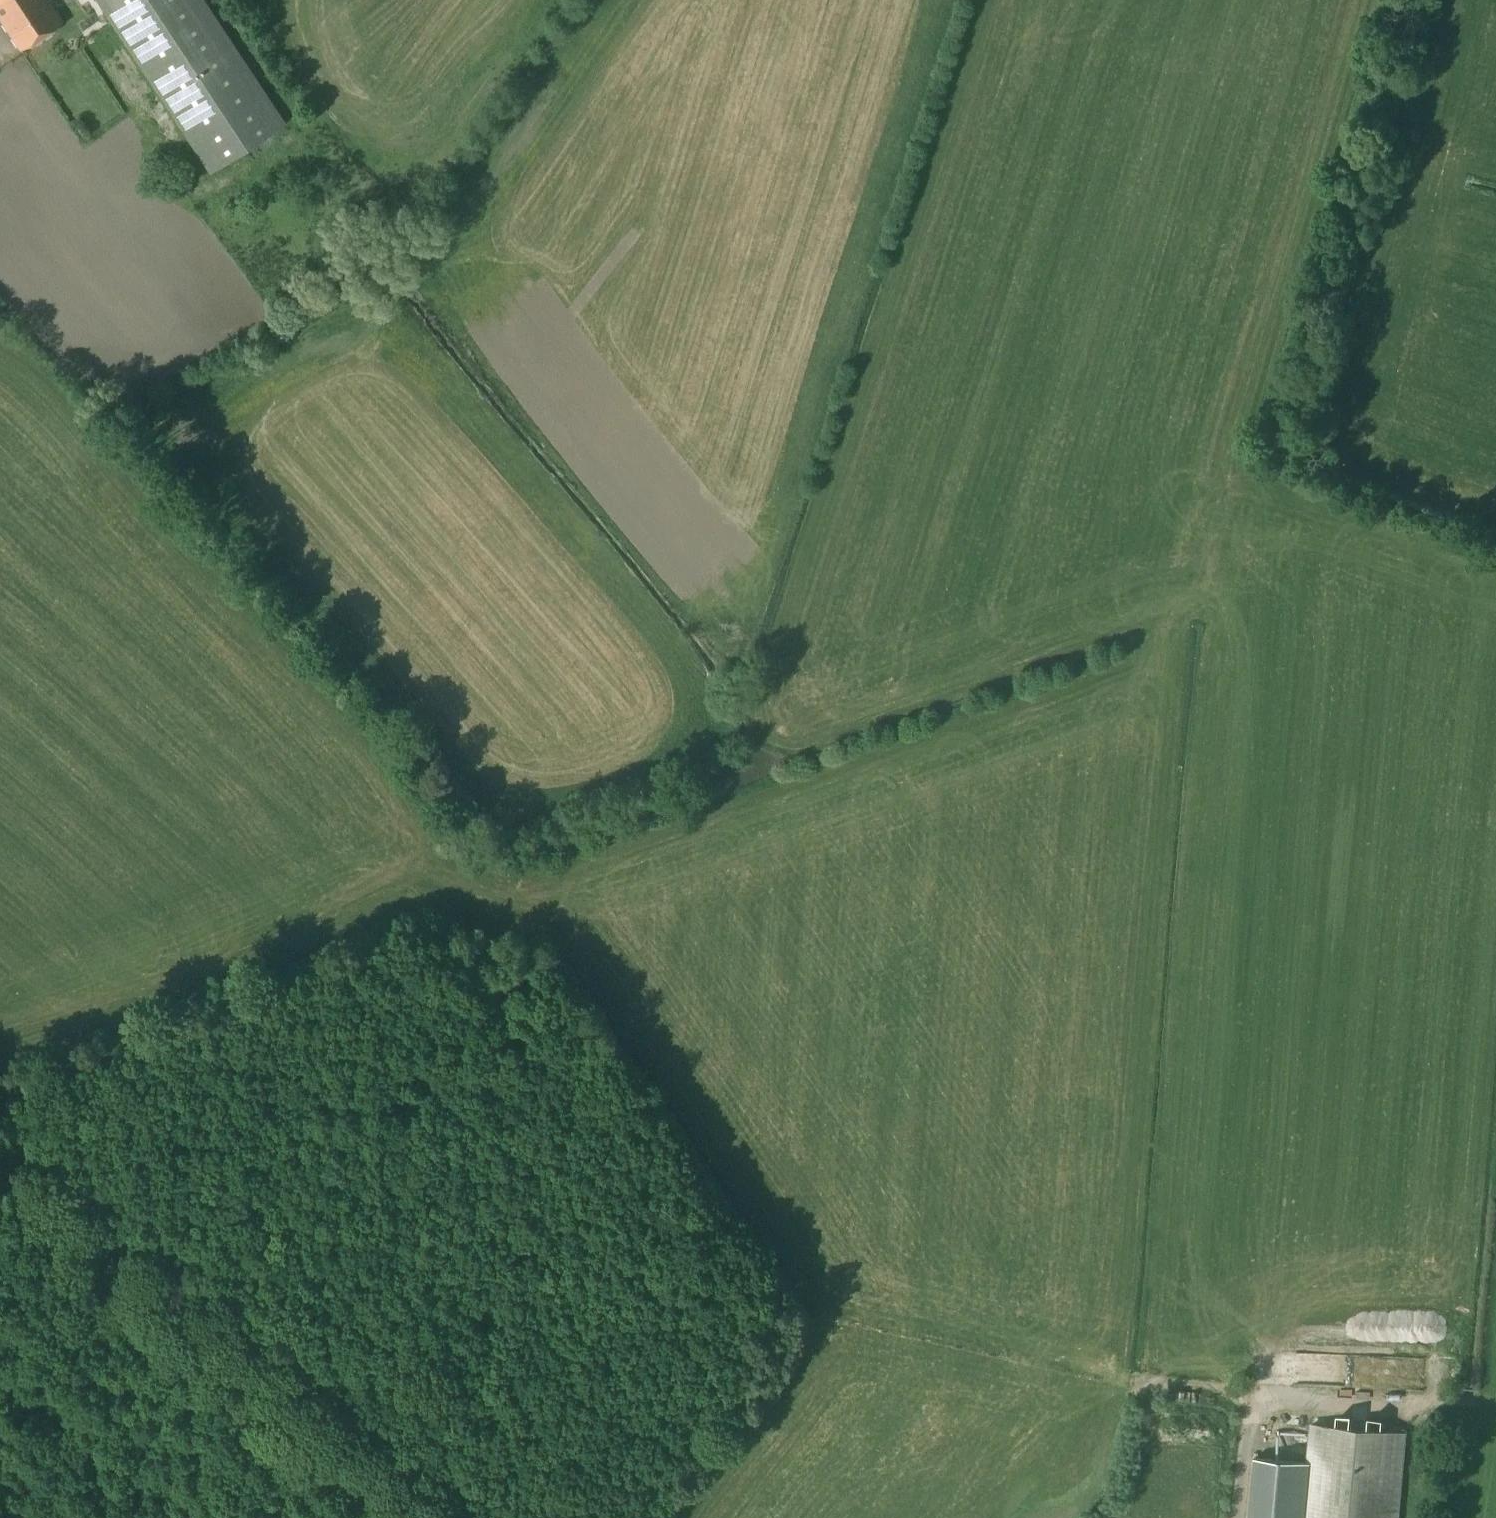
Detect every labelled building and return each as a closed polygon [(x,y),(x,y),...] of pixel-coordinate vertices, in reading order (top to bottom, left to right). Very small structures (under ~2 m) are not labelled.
[(22,51),(64,23),(49,0),(0,0),(0,19),(22,51)] [(273,125),(192,0),(86,0),(199,174),(273,125)] [(1299,1517),(1395,1517),(1401,1450),(1306,1441),(1299,1517)] [(1251,1459),(1246,1517),(1298,1517),(1303,1463),(1251,1459)]
